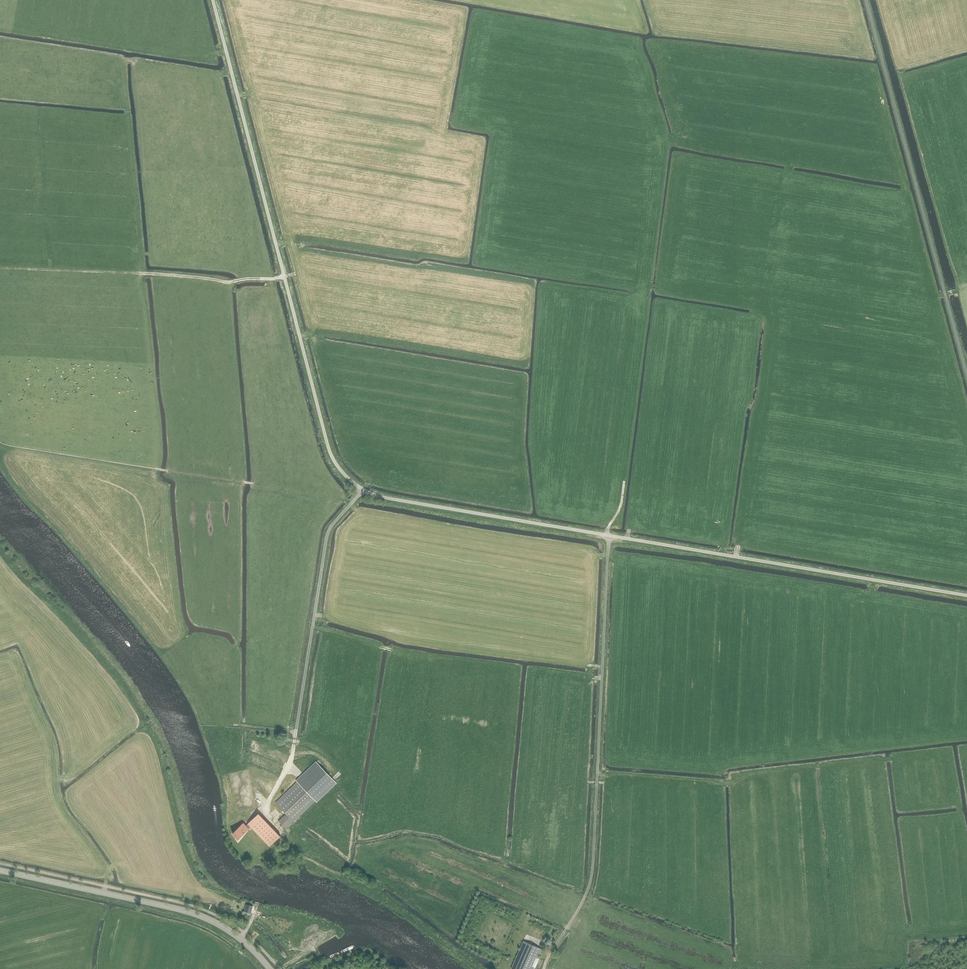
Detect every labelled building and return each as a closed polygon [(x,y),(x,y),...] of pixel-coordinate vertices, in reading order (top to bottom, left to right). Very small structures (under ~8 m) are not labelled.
[(269,769),(271,763),(258,758),(255,764),(269,769)] [(315,801),(316,802),(336,783),(316,762),(296,781),(297,782),(276,803),(286,814),(278,821),(286,829),(293,821),(294,822),(315,801)] [(241,825),(232,833),(238,839),(246,831),(250,827),(269,847),(271,845),(280,836),(258,813),(249,822),(250,822),(243,828),(241,825)] [(251,913),(253,906),(246,904),(244,911),(251,913)] [(542,949),(523,941),(511,968),(512,968),(533,968),(542,949)]
